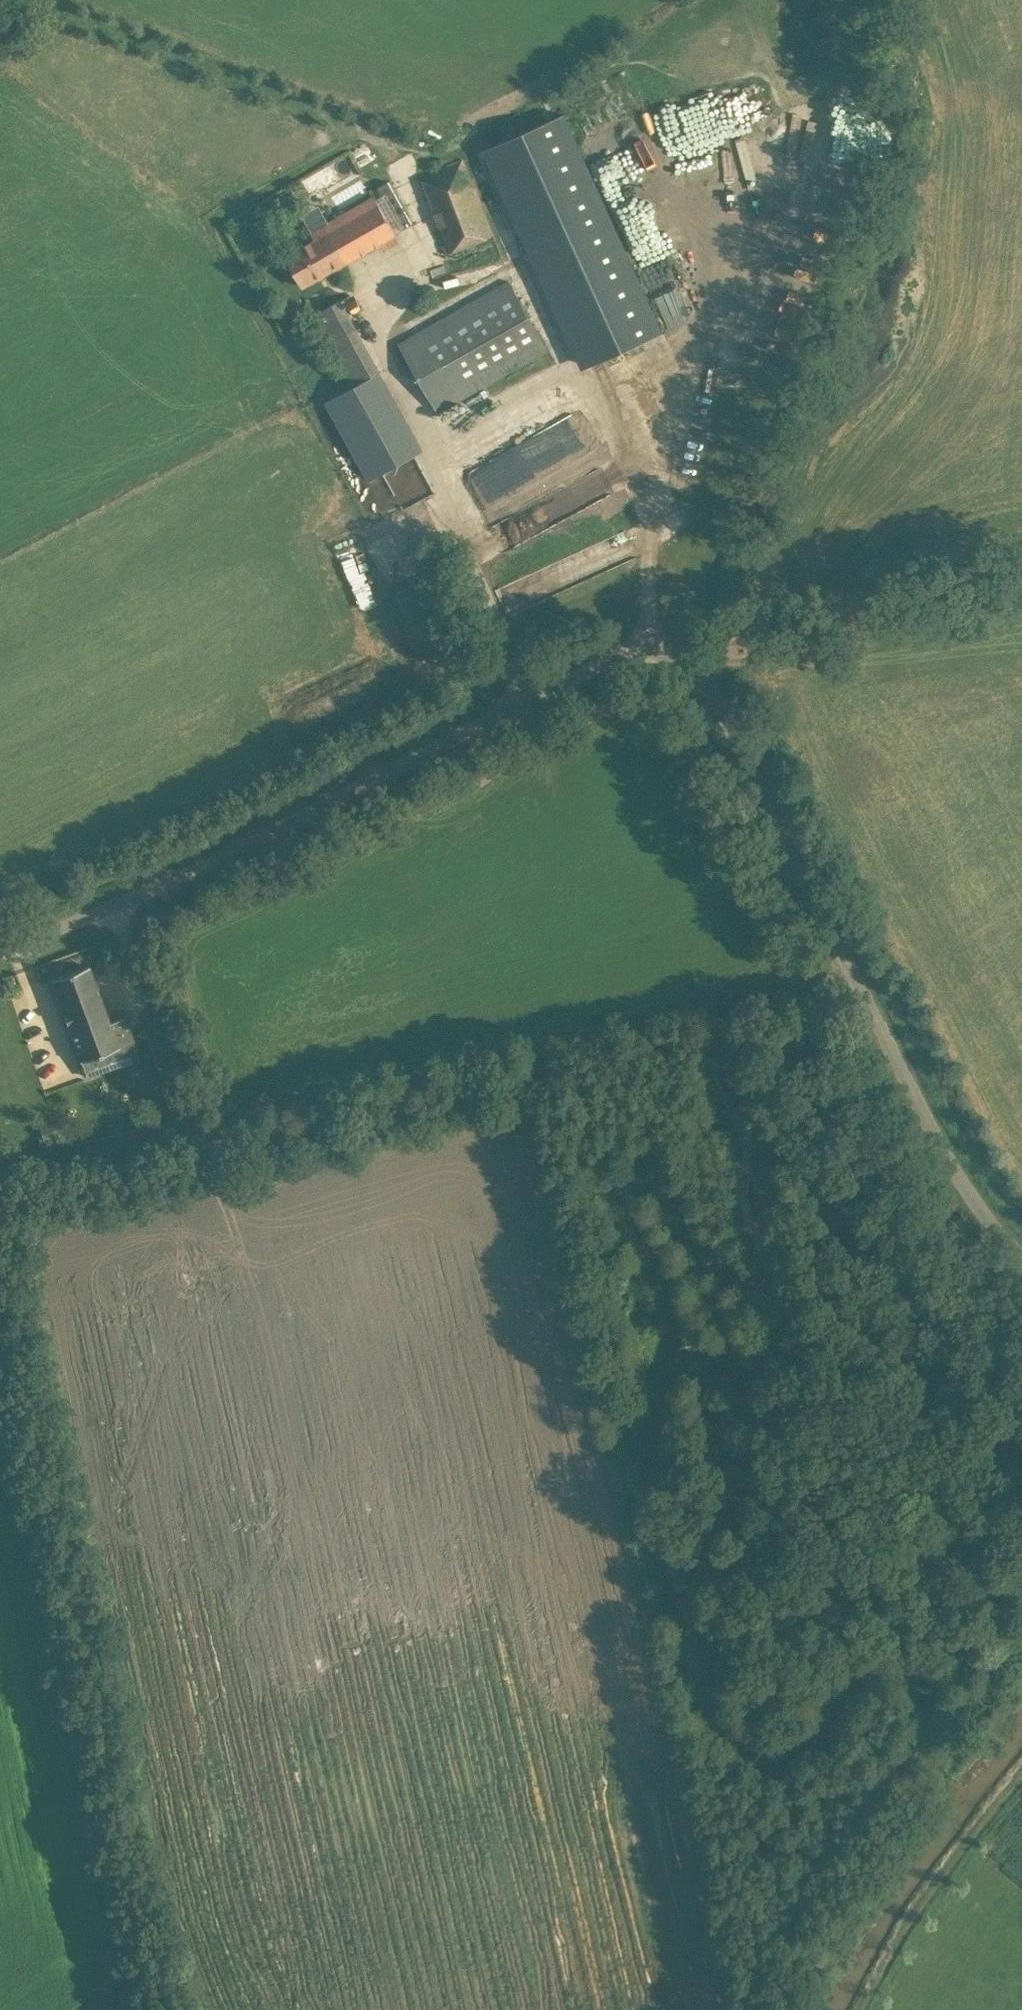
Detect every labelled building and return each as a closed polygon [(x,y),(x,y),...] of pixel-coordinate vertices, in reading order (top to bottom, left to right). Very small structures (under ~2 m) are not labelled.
[(556,122),(484,156),(585,373),(657,340),(556,122)] [(423,179),(451,253),(491,238),(463,164),(423,179)] [(774,202),(786,203),(787,178),(775,177),(774,202)] [(402,229),(412,223),(389,181),(389,180),(378,186),(379,187),(383,194),(402,229)] [(298,241),(301,246),(286,255),(304,287),(397,234),(374,195),(311,231),(312,233),(298,241)] [(509,280),(417,333),(399,343),(438,411),(456,401),(549,348),(509,280)] [(659,293),(668,325),(686,320),(677,289),(659,293)] [(314,314),(353,386),(331,398),(372,472),(414,449),(373,375),(381,371),(342,299),(314,314)] [(88,965),(52,978),(81,1060),(82,1060),(88,1075),(140,1057),(134,1041),(125,1016),(109,1022),(88,965)]
